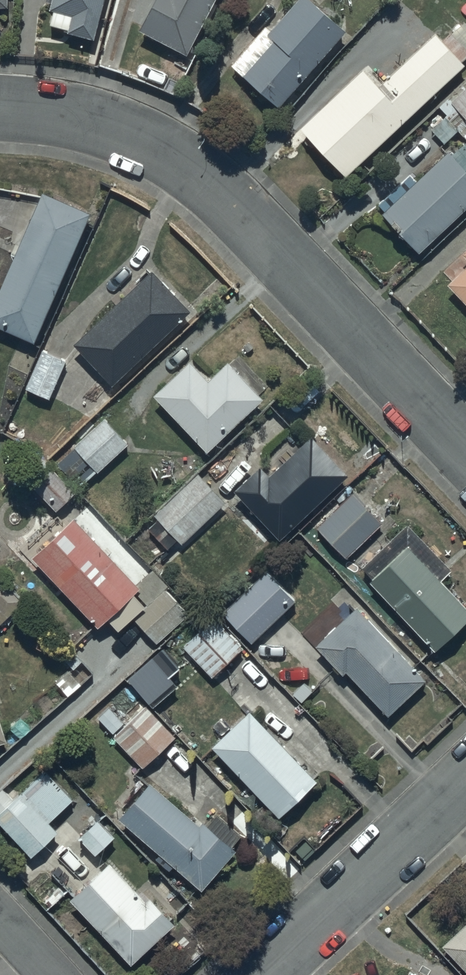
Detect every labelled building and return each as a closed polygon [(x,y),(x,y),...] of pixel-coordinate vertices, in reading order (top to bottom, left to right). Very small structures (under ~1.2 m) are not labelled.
[(10,10),(10,0),(0,0),(0,10),(10,10)] [(105,0),(52,0),(49,11),(54,13),(51,27),(70,32),(69,35),(94,41),(105,0)] [(141,31),(189,54),(216,0),(156,0),(141,31)] [(263,43),(256,38),(232,67),(281,109),(345,32),(309,0),(299,0),(268,38),(263,43)] [(300,129),(346,178),(465,68),(461,64),(465,59),(465,23),(465,22),(443,42),(438,36),(386,84),(380,89),(362,70),(300,129)] [(439,107),(448,116),(431,130),(445,145),(459,133),(465,140),(465,83),(439,107)] [(417,182),(411,175),(380,205),(386,212),(382,216),(419,253),(465,208),(465,145),(465,144),(451,157),(447,153),(417,182)] [(90,215),(42,195),(0,294),(0,328),(36,343),(90,215)] [(446,285),(465,306),(465,267),(446,285)] [(113,385),(188,312),(151,272),(75,346),(113,385)] [(66,360),(43,350),(26,389),(50,399),(66,360)] [(191,361),(154,397),(207,453),(263,401),(228,363),(209,381),(191,361)] [(127,446),(105,420),(74,447),(97,473),(127,446)] [(261,468),(236,494),(279,540),(348,476),(312,438),(270,477),(261,468)] [(53,466),(31,485),(57,512),(78,492),(53,466)] [(226,505),(198,475),(155,516),(184,546),(226,505)] [(381,527),(353,497),(318,529),(346,559),(381,527)] [(76,520),(33,558),(99,629),(137,593),(148,605),(135,618),(158,644),(188,616),(164,591),(168,588),(153,572),(137,586),(76,520)] [(407,525),(362,569),(373,581),(370,584),(436,653),(465,623),(465,609),(439,581),(450,570),(407,525)] [(295,601),(267,572),(224,614),(252,643),(295,601)] [(0,586),(0,625),(23,605),(7,587),(4,590),(0,586)] [(425,682),(357,610),(316,647),(343,676),(346,673),(388,717),(425,682)] [(243,646),(214,619),(184,648),(211,676),(243,646)] [(115,712),(104,724),(114,733),(111,736),(143,768),(174,737),(145,708),(128,725),(115,712)] [(319,783),(250,712),(213,748),(281,819),(319,783)] [(32,858),(59,833),(49,823),(72,802),(45,772),(20,795),(11,785),(0,795),(0,823),(32,858)] [(152,785),(121,821),(202,892),(236,852),(230,847),(240,836),(216,816),(206,827),(203,824),(200,827),(152,785)] [(116,837),(99,820),(80,839),(96,856),(116,837)] [(110,865),(71,901),(132,966),(175,927),(150,899),(145,904),(110,865)] [(444,947),(465,971),(465,926),(444,947)]
